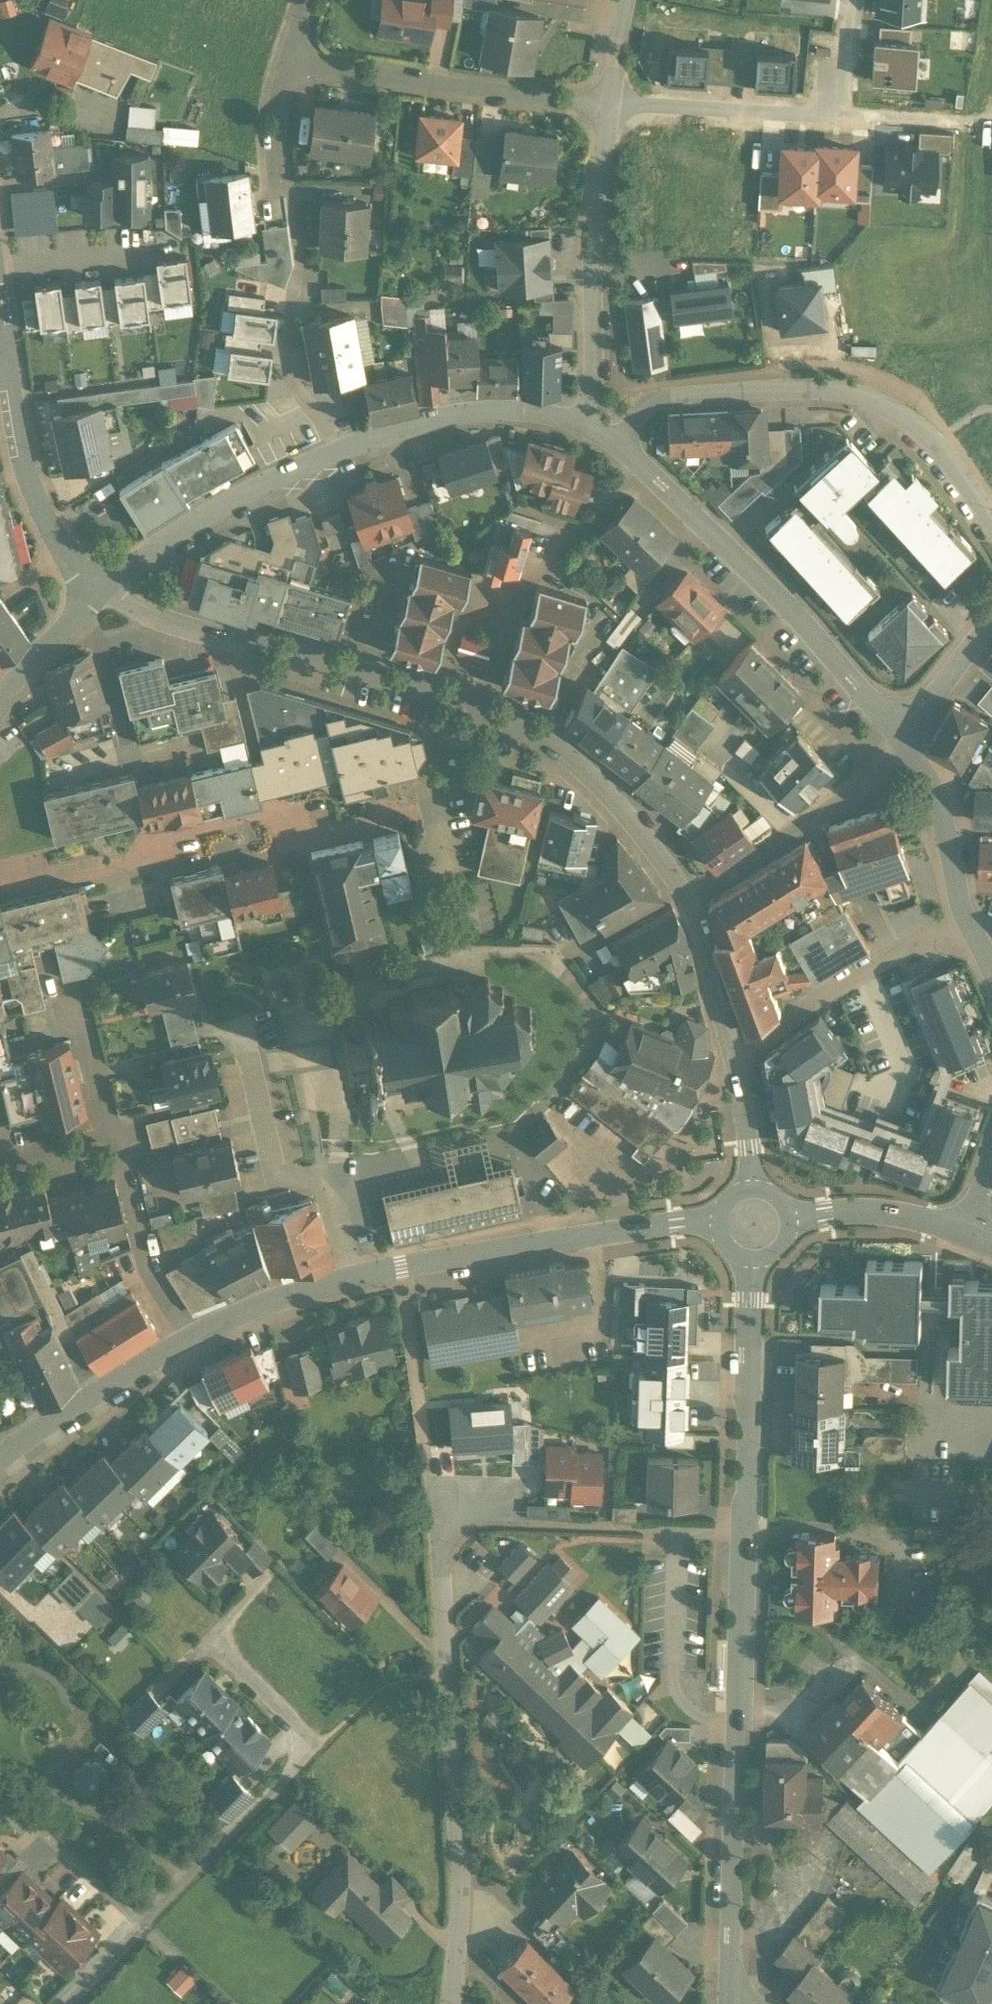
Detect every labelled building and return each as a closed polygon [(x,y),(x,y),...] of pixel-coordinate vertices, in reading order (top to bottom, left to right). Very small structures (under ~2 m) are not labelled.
[(47,9),(66,12),(68,0),(49,0),(47,9)] [(385,11),(380,15),(378,30),(381,30),(383,34),(392,35),(396,32),(427,37),(430,19),(433,0),(387,0),(385,11)] [(430,19),(446,22),(449,0),(433,0),(430,19)] [(878,13),(924,16),(925,0),(879,0),(878,13)] [(538,14),(491,5),(490,8),(489,8),(481,58),(528,65),(532,32),(534,33),(538,14)] [(88,33),(49,18),(32,63),(70,80),(71,76),(88,33)] [(910,27),(884,25),(883,41),(909,43),(910,27)] [(156,60),(88,33),(71,76),(108,91),(119,65),(149,76),(156,60)] [(874,40),(871,80),(913,82),(916,43),(909,43),(883,41),(874,40)] [(706,47),(704,80),(728,82),(731,46),(706,44),(706,47)] [(706,47),(667,45),(666,62),(664,61),(663,83),(691,85),(691,82),(704,83),(704,80),(706,47)] [(731,46),(728,82),(753,83),(755,50),(755,47),(731,46)] [(793,70),(794,53),(755,50),(753,83),(752,87),(765,87),(765,90),(794,92),(796,70),(793,70)] [(373,111),(314,103),(308,148),(310,148),(310,144),(343,146),(343,151),(366,152),(366,155),(369,155),(373,111)] [(458,116),(420,112),(416,151),(453,155),(454,155),(456,136),(458,116)] [(166,121),(164,139),(198,143),(200,126),(166,121)] [(155,128),(126,126),(125,137),(154,140),(155,128)] [(555,134),(504,127),(503,134),(499,172),(549,179),(555,134)] [(86,142),(49,146),(47,129),(11,133),(16,174),(89,165),(86,142)] [(503,134),(475,133),(475,138),(472,168),(499,172),(503,134)] [(475,138),(456,136),(454,155),(453,155),(451,172),(471,174),(472,168),(475,138)] [(902,149),(885,148),(883,185),(899,186),(899,191),(915,192),(915,188),(933,189),(935,151),(919,150),(919,146),(902,145),(902,149)] [(817,149),(814,189),(849,191),(852,148),(817,146),(817,149)] [(704,149),(666,147),(663,197),(701,200),(704,149)] [(783,147),(780,193),(814,195),(814,189),(817,149),(783,147)] [(147,154),(112,154),(112,180),(89,180),(89,192),(84,192),(84,214),(115,214),(115,211),(147,211),(147,194),(145,194),(145,172),(147,172),(147,154)] [(245,172),(195,178),(201,229),(251,223),(245,172)] [(52,187),(11,191),(15,233),(56,229),(52,187)] [(364,202),(327,201),(326,230),(321,229),(321,249),(362,250),(364,202)] [(180,235),(179,207),(164,208),(165,225),(180,235)] [(286,223),(264,226),(268,259),(256,261),(258,276),(284,285),(291,264),(286,223)] [(543,239),(496,242),(497,266),(548,263),(547,251),(544,251),(543,239)] [(185,255),(155,259),(157,270),(161,301),(162,301),(191,297),(185,255)] [(497,266),(499,290),(546,287),(545,276),(549,275),(548,263),(497,266)] [(799,268),(801,283),(817,281),(818,290),(821,290),(821,291),(836,289),(833,264),(799,268)] [(143,272),(143,275),(148,307),(163,305),(162,301),(161,301),(157,270),(143,272)] [(143,275),(114,279),(114,285),(119,321),(149,317),(148,307),(143,275)] [(99,279),(74,282),(75,292),(80,323),(105,320),(100,287),(99,279)] [(801,283),(777,287),(780,309),(775,309),(778,331),(823,325),(821,312),(824,312),(821,291),(821,290),(818,290),(817,281),(801,283)] [(59,282),(34,285),(35,296),(39,326),(65,323),(61,294),(59,282)] [(727,282),(669,290),(669,296),(672,317),(672,320),(731,312),(727,282)] [(114,285),(100,287),(105,320),(105,323),(119,321),(114,285)] [(344,285),(322,286),(323,300),(345,300),(344,285)] [(75,292),(61,294),(65,323),(66,330),(81,328),(80,323),(75,292)] [(39,326),(35,296),(21,298),(26,329),(39,326)] [(623,301),(632,369),(666,365),(660,319),(672,317),(669,296),(623,301)] [(276,313),(235,308),(232,332),(272,338),(276,313)] [(430,314),(413,316),(413,325),(414,325),(421,403),(437,401),(436,379),(446,378),(444,331),(443,326),(431,326),(430,314)] [(351,315),(304,323),(315,384),(362,376),(351,315)] [(413,316),(405,317),(406,326),(413,325),(413,316)] [(475,335),(460,335),(460,330),(444,331),(446,378),(476,378),(476,357),(477,357),(475,335)] [(562,344),(521,343),(519,393),(560,395),(562,344)] [(271,352),(230,347),(227,371),(267,377),(271,352)] [(477,357),(476,357),(476,378),(477,386),(476,386),(477,393),(515,392),(516,357),(477,357)] [(376,362),(362,364),(365,379),(363,379),(364,384),(379,380),(376,362)] [(411,374),(379,380),(364,384),(372,419),(419,409),(411,374)] [(215,375),(192,378),(194,391),(196,404),(211,406),(212,394),(215,375)] [(192,378),(65,395),(56,397),(60,414),(97,405),(103,428),(119,425),(115,403),(194,391),(192,378)] [(60,414),(53,416),(65,469),(110,458),(103,428),(97,405),(60,414)] [(760,409),(726,411),(728,447),(729,461),(748,460),(748,458),(758,458),(765,457),(764,435),(762,436),(760,409)] [(726,410),(667,414),(669,451),(728,447),(726,411),(726,410)] [(161,461),(119,489),(145,529),(188,500),(184,495),(253,458),(234,422),(161,461)] [(798,425),(783,426),(786,462),(758,470),(748,473),(746,474),(755,483),(763,492),(801,457),(798,425)] [(783,434),(764,435),(765,457),(758,458),(758,470),(786,462),(783,426),(782,426),(783,434)] [(502,445),(498,432),(497,433),(485,438),(495,469),(509,464),(502,445)] [(483,438),(437,453),(436,453),(448,488),(449,488),(494,472),(495,473),(496,472),(495,469),(485,438),(484,437),(483,438)] [(570,452),(528,439),(524,451),(520,466),(523,467),(522,471),(531,474),(529,481),(548,486),(545,496),(572,504),(576,488),(583,490),(589,471),(567,465),(570,452)] [(831,447),(805,471),(810,477),(797,489),(821,515),(839,499),(833,492),(837,488),(841,492),(849,485),(845,481),(849,477),(855,483),(874,466),(867,458),(866,459),(850,441),(837,453),(831,447)] [(524,451),(502,445),(509,464),(512,475),(522,471),(523,467),(520,466),(524,451)] [(946,531),(936,519),(935,520),(927,511),(928,510),(917,498),(916,499),(908,490),(909,489),(898,478),(897,478),(887,468),(872,482),(871,481),(862,490),(862,491),(861,492),(873,504),(878,500),(885,508),(880,512),(891,525),(896,520),(904,529),(899,533),(910,546),(915,541),(923,549),(919,553),(930,565),(935,561),(947,574),(963,559),(974,550),(955,529),(949,535),(946,532),(946,531)] [(746,474),(716,503),(724,511),(755,483),(746,474)] [(395,476),(377,482),(376,480),(373,478),(367,480),(365,484),(367,489),(349,495),(358,522),(363,540),(365,540),(388,532),(387,529),(408,521),(410,521),(405,508),(395,476)] [(19,566),(0,494),(0,570),(19,566)] [(660,525),(633,499),(634,498),(633,496),(602,528),(635,560),(642,566),(650,557),(672,535),(661,524),(660,525)] [(429,501),(418,504),(427,531),(438,527),(429,501)] [(418,503),(405,508),(410,521),(408,521),(414,538),(427,532),(427,531),(418,504),(418,503)] [(830,546),(819,534),(818,535),(810,526),(811,525),(800,514),(799,514),(789,504),(774,518),(773,517),(764,526),(764,527),(763,528),(775,540),(780,536),(787,544),(782,548),(794,561),(798,556),(806,564),(801,569),(812,581),(817,577),(825,585),(821,589),(834,603),(839,599),(851,611),(868,595),(869,596),(878,588),(861,569),(854,575),(848,567),(849,567),(838,555),(837,556),(829,547),(830,546)] [(853,522),(840,508),(830,517),(843,531),(845,532),(848,532),(850,532),(851,531),(853,529),(854,527),(854,525),(854,524),(853,522)] [(270,549),(229,537),(209,550),(207,558),(199,556),(186,600),(271,625),(273,618),(286,575),(296,538),(290,519),(288,512),(267,518),(266,521),(273,539),(270,549)] [(309,513),(290,519),(296,538),(286,575),(310,582),(320,547),(309,513)] [(530,530),(496,520),(481,573),(496,577),(499,567),(517,572),(530,530)] [(358,522),(345,527),(358,566),(371,559),(365,540),(363,540),(358,522)] [(470,570),(418,555),(409,586),(407,586),(387,651),(433,665),(452,600),(460,603),(470,570)] [(635,560),(621,575),(636,590),(660,567),(650,557),(642,566),(635,560)] [(685,574),(657,605),(693,637),(721,608),(685,574)] [(310,582),(286,575),(273,618),(336,636),(349,594),(310,582)] [(537,585),(527,618),(521,617),(500,685),(548,700),(568,633),(574,634),(585,599),(537,585)] [(910,591),(879,619),(880,620),(866,632),(868,634),(869,632),(878,641),(873,645),(889,663),(894,659),(902,668),(900,669),(901,671),(915,659),(946,631),(931,614),(925,620),(919,614),(925,608),(910,591)] [(0,600),(0,659),(1,661),(29,639),(0,600)] [(688,641),(669,660),(678,668),(696,649),(688,641)] [(800,693),(748,642),(719,672),(734,686),(730,691),(754,714),(759,710),(771,721),(800,693)] [(656,668),(621,643),(591,689),(625,715),(654,672),(656,668)] [(87,653),(44,671),(45,672),(58,717),(58,718),(59,718),(59,717),(61,717),(90,708),(102,704),(102,705),(103,704),(103,703),(102,703),(87,654),(88,654),(87,653)] [(213,669),(167,680),(161,657),(118,668),(122,683),(129,710),(136,740),(181,731),(179,724),(200,719),(206,748),(245,739),(237,707),(224,711),(213,669)] [(654,672),(625,715),(643,729),(656,710),(673,684),(654,672)] [(122,683),(119,684),(125,711),(129,710),(122,683)] [(389,723),(309,699),(281,706),(277,689),(259,684),(245,688),(261,756),(270,791),(286,787),(285,785),(314,778),(343,796),(386,785),(383,774),(416,766),(426,750),(421,733),(389,723)] [(591,689),(584,684),(565,723),(599,749),(625,715),(591,689)] [(980,701),(991,709),(991,684),(980,701)] [(718,708),(698,693),(690,704),(710,719),(718,708)] [(987,720),(954,701),(931,742),(932,742),(933,747),(932,748),(962,765),(987,720)] [(710,719),(690,704),(675,725),(665,738),(682,751),(687,744),(693,749),(694,748),(713,722),(710,719)] [(90,708),(61,717),(63,720),(73,738),(46,753),(47,755),(96,743),(91,727),(95,726),(90,708)] [(675,725),(656,710),(643,729),(661,743),(665,738),(675,725)] [(643,729),(625,715),(599,749),(636,777),(661,743),(643,729)] [(60,720),(36,733),(46,753),(73,738),(63,720),(60,720)] [(785,745),(782,743),(766,759),(769,762),(757,774),(791,807),(806,792),(808,794),(817,784),(816,782),(830,767),(796,734),(785,745)] [(682,751),(665,738),(661,743),(636,777),(633,782),(634,783),(635,782),(670,808),(669,810),(670,811),(671,809),(680,816),(679,818),(680,818),(710,780),(678,756),(682,751)] [(720,767),(694,748),(693,749),(687,744),(682,751),(678,756),(710,780),(720,767)] [(250,759),(189,773),(199,812),(200,816),(260,801),(258,794),(263,792),(270,791),(261,756),(254,758),(250,759)] [(982,760),(974,776),(991,785),(991,765),(982,760)] [(131,771),(42,793),(53,838),(142,816),(135,786),(131,771)] [(509,782),(478,775),(469,815),(488,819),(477,870),(518,880),(529,828),(533,829),(541,789),(538,788),(540,777),(512,771),(509,782)] [(189,773),(135,786),(142,816),(144,822),(164,817),(164,821),(199,812),(189,773)] [(592,806),(562,778),(544,850),(597,862),(605,823),(592,807),(592,806)] [(977,787),(976,823),(991,823),(991,787),(977,787)] [(886,806),(844,820),(829,827),(841,860),(862,853),(899,840),(895,828),(887,805),(886,805),(886,806)] [(729,810),(692,837),(714,866),(750,839),(729,810)] [(397,832),(361,840),(369,874),(380,871),(384,889),(409,883),(397,832)] [(981,834),(979,875),(991,876),(991,834),(981,834)] [(655,889),(615,835),(601,869),(604,875),(599,878),(604,887),(586,897),(602,926),(653,898),(655,889)] [(361,840),(310,852),(332,943),(382,931),(369,874),(361,840)] [(805,840),(768,863),(793,904),(830,881),(826,873),(821,864),(805,840)] [(899,840),(862,853),(872,883),(885,879),(892,897),(909,891),(903,872),(909,870),(899,840)] [(862,853),(841,860),(844,866),(826,873),(830,881),(836,894),(872,883),(862,853)] [(270,861),(222,873),(234,918),(260,912),(262,921),(284,915),(277,889),(270,861)] [(768,863),(711,899),(710,898),(708,907),(720,940),(758,926),(759,926),(793,904),(768,863)] [(220,865),(169,877),(179,919),(213,911),(218,930),(197,936),(202,956),(240,947),(234,918),(222,873),(220,865)] [(87,924),(78,885),(43,894),(54,943),(63,978),(85,973),(95,963),(93,960),(106,947),(85,925),(87,924)] [(277,889),(284,915),(300,911),(293,885),(277,889)] [(0,904),(0,907),(12,953),(31,948),(54,943),(43,894),(0,904)] [(670,904),(612,935),(629,968),(621,973),(627,985),(696,981),(689,950),(682,931),(670,904)] [(12,953),(0,907),(0,956),(12,953)] [(845,908),(807,931),(831,972),(869,949),(845,908)] [(544,926),(522,922),(520,934),(542,939),(544,926)] [(720,940),(715,942),(749,1032),(781,1012),(773,992),(766,974),(773,971),(785,966),(777,946),(770,949),(758,926),(720,940)] [(0,956),(0,972),(35,964),(31,948),(12,953),(0,956)] [(160,1004),(171,1045),(174,1044),(197,1038),(186,997),(194,995),(186,959),(139,970),(148,1007),(160,1004)] [(944,1068),(991,1047),(952,959),(905,979),(944,1068)] [(0,972),(0,1014),(1,1014),(44,1004),(35,964),(0,972)] [(614,968),(602,974),(612,993),(624,987),(614,968)] [(785,971),(775,975),(773,971),(766,974),(773,992),(790,986),(790,985),(791,985),(785,971)] [(274,986),(271,987),(277,1003),(293,998),(287,981),(285,982),(282,972),(271,976),(274,986)] [(388,999),(389,1001),(385,1001),(386,1005),(389,1005),(391,1019),(376,1022),(375,1017),(370,1018),(371,1022),(367,1022),(367,1021),(366,1018),(364,1019),(359,1016),(360,1014),(356,1013),(356,1016),(351,1016),(349,1014),(346,1016),(348,1018),(344,1022),(342,1022),(341,1025),(342,1026),(339,1026),(340,1032),(338,1033),(338,1035),(332,1036),(333,1042),(339,1041),(343,1060),(336,1061),(337,1066),(343,1065),(343,1068),(346,1067),(347,1073),(352,1072),(351,1067),(368,1064),(372,1090),(404,1085),(404,1088),(408,1087),(408,1085),(422,1082),(423,1084),(425,1084),(425,1089),(430,1088),(429,1083),(431,1083),(434,1102),(465,1097),(464,1099),(467,1101),(469,1099),(470,1104),(488,1102),(487,1096),(489,1097),(491,1095),(490,1093),(502,1091),(500,1076),(502,1075),(500,1070),(508,1060),(513,1061),(513,1057),(508,1056),(504,1047),(515,1045),(518,1049),(522,1047),(519,1042),(527,1032),(533,1033),(534,1028),(528,1027),(526,1014),(531,1011),(529,1007),(524,1010),(513,1002),(514,997),(510,995),(508,1001),(497,1002),(498,992),(503,991),(501,987),(497,989),(487,981),(487,977),(484,976),(483,981),(472,985),(472,981),(468,982),(467,980),(452,983),(453,985),(450,985),(449,981),(445,981),(446,986),(415,991),(414,987),(410,987),(410,992),(408,992),(409,994),(404,995),(404,997),(394,998),(394,994),(390,995),(390,999),(388,999)] [(778,1142),(847,1165),(863,1115),(826,1103),(818,1072),(854,1048),(828,1010),(760,1056),(778,1142)] [(29,1067),(25,1052),(11,1055),(6,1035),(1,1014),(0,1014),(0,1074),(29,1067)] [(617,1087),(597,1113),(638,1144),(632,1152),(642,1159),(647,1151),(649,1153),(672,1127),(689,1103),(712,1052),(705,1049),(704,1024),(686,1017),(684,1021),(679,1023),(676,1031),(678,1036),(677,1038),(630,1019),(610,1063),(597,1053),(588,1065),(617,1087)] [(197,1038),(174,1044),(177,1055),(200,1050),(197,1038)] [(25,1052),(29,1067),(0,1074),(0,1083),(8,1117),(40,1110),(42,1121),(85,1111),(68,1041),(25,1052)] [(186,1098),(210,1093),(218,1091),(208,1048),(200,1050),(177,1055),(161,1059),(172,1102),(186,1098)] [(836,1062),(830,1087),(849,1092),(855,1067),(836,1062)] [(617,1087),(588,1065),(588,1064),(568,1090),(597,1113),(617,1087)] [(8,1117),(0,1083),(0,1119),(8,1117)] [(949,1198),(983,1100),(942,1086),(925,1137),(863,1115),(847,1165),(949,1198)] [(188,1105),(189,1110),(213,1105),(212,1100),(210,1093),(186,1098),(188,1105)] [(189,1110),(170,1115),(176,1138),(211,1129),(219,1128),(213,1105),(189,1110)] [(176,1138),(170,1115),(145,1121),(151,1144),(176,1138)] [(564,1141),(545,1117),(522,1136),(542,1160),(564,1141)] [(179,1150),(171,1152),(181,1195),(196,1191),(201,1213),(237,1204),(231,1182),(239,1180),(229,1138),(214,1142),(179,1150)] [(511,1167),(382,1196),(393,1246),(425,1239),(423,1227),(440,1224),(442,1235),(522,1217),(511,1167)] [(42,1177),(10,1185),(22,1231),(54,1222),(47,1196),(42,1177)] [(114,1180),(58,1194),(65,1220),(70,1242),(126,1229),(114,1180)] [(0,1188),(0,1235),(0,1236),(22,1231),(10,1185),(9,1185),(0,1188)] [(58,1194),(47,1196),(54,1222),(65,1220),(58,1194)] [(267,1200),(245,1207),(259,1247),(261,1246),(269,1271),(289,1265),(292,1275),(333,1263),(312,1199),(309,1200),(309,1197),(298,1201),(299,1203),(271,1212),(267,1200)] [(193,1216),(157,1225),(162,1246),(186,1240),(184,1232),(197,1229),(193,1216)] [(267,1272),(242,1223),(200,1245),(203,1250),(225,1295),(267,1272)] [(63,1310),(30,1246),(17,1253),(36,1292),(43,1306),(79,1378),(97,1368),(75,1333),(73,1331),(63,1310)] [(225,1295),(203,1250),(164,1269),(189,1309),(225,1295)] [(43,1306),(38,1309),(32,1296),(37,1294),(36,1292),(17,1253),(0,1260),(0,1345),(1,1346),(9,1343),(10,1345),(11,1344),(18,1358),(40,1403),(79,1378),(43,1306)] [(855,1318),(855,1330),(921,1331),(922,1300),(922,1291),(923,1259),(867,1257),(866,1284),(821,1283),(820,1317),(855,1318)] [(583,1262),(549,1268),(556,1307),(557,1313),(569,1311),(568,1305),(590,1302),(583,1262)] [(549,1268),(504,1276),(508,1296),(511,1315),(512,1315),(556,1307),(549,1268)] [(948,1384),(991,1385),(991,1279),(966,1279),(966,1271),(951,1270),(951,1292),(951,1301),(951,1303),(962,1303),(961,1346),(949,1345),(948,1384)] [(697,1285),(622,1282),(620,1341),(644,1342),(643,1354),(684,1355),(685,1341),(695,1341),(697,1285)] [(107,1313),(75,1333),(97,1368),(156,1330),(129,1290),(103,1306),(107,1313)] [(93,1291),(63,1310),(73,1331),(75,1333),(107,1313),(103,1306),(93,1291)] [(951,1301),(951,1292),(922,1291),(922,1300),(951,1301)] [(442,1297),(443,1307),(468,1303),(466,1293),(442,1297)] [(443,1307),(421,1311),(430,1360),(517,1346),(512,1315),(511,1315),(508,1296),(468,1303),(443,1307)] [(365,1314),(345,1319),(346,1322),(327,1327),(331,1343),(327,1344),(333,1369),(351,1365),(352,1368),(374,1363),(373,1359),(392,1355),(382,1313),(365,1317),(365,1314)] [(853,1341),(813,1340),(813,1352),(797,1352),(796,1404),(843,1405),(844,1377),(889,1378),(890,1354),(865,1353),(853,1341)] [(6,1363),(18,1358),(11,1344),(10,1345),(9,1343),(1,1346),(0,1345),(0,1365),(6,1363)] [(249,1347),(225,1358),(241,1393),(266,1381),(249,1347)] [(311,1348),(285,1355),(294,1390),(320,1383),(311,1348)] [(643,1369),(631,1369),(630,1415),(641,1416),(641,1432),(666,1432),(682,1433),(682,1421),(685,1421),(686,1398),(683,1398),(683,1390),(686,1390),(687,1366),(684,1366),(684,1355),(643,1354),(643,1369)] [(917,1355),(890,1354),(889,1378),(916,1378),(917,1355)] [(225,1358),(200,1370),(216,1404),(241,1393),(225,1358)] [(206,1430),(173,1397),(187,1383),(185,1382),(142,1424),(144,1426),(176,1459),(206,1430)] [(506,1402),(450,1406),(453,1446),(485,1444),(485,1446),(510,1444),(508,1422),(506,1402)] [(843,1405),(796,1404),(795,1456),(843,1457),(843,1442),(843,1405)] [(222,1407),(212,1417),(236,1441),(247,1431),(222,1407)] [(528,1421),(508,1422),(510,1444),(512,1444),(511,1460),(527,1461),(528,1421)] [(176,1459),(144,1426),(126,1443),(159,1476),(176,1459)] [(905,1432),(877,1431),(877,1442),(862,1442),(862,1457),(904,1458),(905,1432)] [(694,1433),(682,1433),(666,1432),(665,1445),(693,1446),(694,1433)] [(862,1442),(843,1442),(843,1457),(862,1457),(862,1442)] [(159,1476),(126,1443),(110,1459),(109,1460),(133,1484),(134,1485),(133,1485),(141,1493),(159,1476)] [(572,1447),(547,1446),(547,1444),(545,1444),(544,1491),(546,1491),(546,1489),(570,1490),(570,1498),(571,1498),(572,1445),(572,1447)] [(598,1454),(573,1453),(573,1445),(572,1445),(571,1498),(572,1498),(572,1496),(596,1497),(596,1498),(598,1499),(599,1452),(598,1452),(598,1454)] [(110,1459),(102,1451),(84,1469),(117,1501),(133,1485),(134,1485),(133,1484),(109,1460),(110,1459)] [(696,1459),(647,1458),(646,1502),(695,1503),(696,1459)] [(117,1501),(84,1469),(68,1485),(67,1485),(93,1512),(93,1513),(99,1519),(117,1501)] [(62,1479),(44,1496),(76,1529),(93,1513),(93,1512),(67,1485),(68,1485),(62,1479)] [(76,1529),(44,1496),(23,1517),(49,1542),(56,1549),(76,1529)] [(0,1518),(0,1574),(9,1582),(49,1542),(23,1517),(12,1506),(0,1518)] [(211,1512),(202,1521),(201,1520),(188,1533),(191,1536),(174,1552),(198,1575),(199,1573),(206,1580),(222,1564),(217,1559),(238,1539),(211,1512)] [(278,1538),(257,1520),(237,1541),(258,1560),(278,1538)] [(937,1524),(914,1523),(913,1536),(936,1536),(937,1524)] [(835,1532),(799,1531),(798,1555),(792,1555),(792,1567),(801,1567),(801,1573),(792,1573),(791,1585),(797,1585),(797,1609),(833,1610),(833,1600),(837,1601),(838,1585),(843,1585),(842,1595),(854,1596),(854,1590),(878,1590),(879,1554),(869,1554),(869,1550),(853,1550),(853,1554),(843,1553),(843,1558),(838,1557),(839,1542),(835,1542),(835,1532)] [(518,1542),(497,1564),(514,1580),(535,1557),(518,1542)] [(491,1643),(479,1656),(481,1657),(480,1658),(490,1670),(492,1668),(562,1734),(569,1740),(565,1744),(584,1763),(614,1731),(613,1730),(631,1710),(606,1686),(601,1691),(568,1660),(567,1662),(560,1655),(572,1649),(561,1627),(545,1635),(529,1621),(534,1616),(538,1620),(571,1584),(568,1581),(576,1572),(559,1556),(551,1565),(547,1561),(513,1597),(525,1608),(511,1623),(492,1604),(472,1626),(491,1643)] [(342,1564),(317,1591),(350,1621),(375,1594),(342,1564)] [(94,1586),(73,1566),(53,1585),(74,1605),(94,1586)] [(596,1593),(570,1621),(586,1636),(574,1649),(600,1674),(639,1633),(596,1593)] [(982,1613),(985,1628),(991,1627),(991,1610),(982,1613)] [(122,1621),(109,1636),(121,1646),(134,1631),(122,1621)] [(235,1702),(204,1671),(174,1701),(190,1716),(187,1718),(203,1733),(201,1735),(202,1735),(235,1702)] [(863,1676),(810,1733),(869,1788),(922,1732),(902,1713),(902,1712),(863,1676)] [(859,1799),(890,1828),(889,1829),(929,1867),(991,1795),(991,1703),(968,1682),(945,1707),(869,1788),(859,1799)] [(146,1690),(123,1713),(137,1726),(160,1704),(146,1690)] [(245,1716),(233,1705),(236,1702),(235,1702),(202,1735),(219,1753),(220,1751),(237,1768),(267,1738),(257,1728),(259,1726),(247,1714),(245,1716)] [(680,1724),(664,1723),(657,1731),(665,1739),(666,1738),(672,1743),(676,1738),(688,1738),(689,1724),(680,1724)] [(807,1752),(791,1737),(767,1737),(765,1816),(821,1817),(822,1789),(823,1789),(823,1776),(805,1775),(806,1762),(807,1762),(807,1752)] [(672,1743),(666,1738),(665,1739),(651,1755),(680,1782),(693,1768),(693,1763),(672,1743)] [(680,1782),(651,1755),(635,1772),(662,1797),(667,1797),(680,1782)] [(105,1771),(97,1762),(84,1762),(76,1771),(76,1783),(85,1791),(97,1791),(105,1783),(105,1771)] [(230,1774),(208,1796),(228,1816),(250,1793),(230,1774)] [(938,1877),(849,1794),(826,1818),(916,1901),(938,1877)] [(695,1817),(702,1809),(687,1795),(668,1815),(693,1837),(704,1826),(695,1817)] [(318,1816),(298,1797),(297,1798),(298,1799),(288,1810),(286,1809),(269,1827),(281,1838),(297,1822),(305,1829),(318,1816)] [(640,1818),(613,1847),(623,1856),(623,1861),(633,1870),(662,1838),(640,1818)] [(662,1838),(633,1870),(643,1879),(647,1879),(657,1888),(684,1858),(662,1838)] [(963,1881),(983,1851),(968,1841),(948,1871),(963,1881)] [(570,1850),(531,1892),(547,1906),(540,1915),(552,1926),(581,1896),(588,1904),(605,1885),(598,1878),(599,1877),(597,1875),(596,1876),(580,1862),(581,1861),(570,1850)] [(380,1886),(346,1854),(313,1888),(330,1905),(329,1906),(330,1908),(340,1897),(386,1942),(395,1933),(394,1931),(404,1921),(391,1908),(397,1903),(380,1886)] [(984,1893),(991,1877),(991,1864),(986,1862),(974,1889),(980,1891),(984,1893)] [(19,1870),(0,1890),(0,1916),(22,1938),(28,1932),(27,1932),(54,1903),(19,1870)] [(407,1892),(390,1875),(380,1886),(397,1903),(407,1892)] [(980,1891),(937,1985),(978,2003),(991,2003),(991,1897),(984,1893),(980,1891)] [(827,1894),(794,1935),(811,1949),(816,1942),(818,1945),(846,1910),(827,1894)] [(95,1931),(59,1897),(54,1903),(27,1932),(28,1932),(62,1965),(95,1931)] [(686,1921),(662,1898),(651,1909),(675,1932),(686,1921)] [(675,1932),(651,1909),(638,1922),(652,1935),(653,1934),(664,1944),(675,1932)] [(552,1926),(540,1915),(528,1927),(547,1945),(559,1933),(552,1926)] [(652,1935),(623,1965),(659,2000),(689,1969),(664,1944),(653,1934),(652,1935)] [(794,1935),(777,1956),(801,1975),(790,1989),(809,2003),(841,2003),(851,1991),(814,1961),(819,1955),(794,1935)] [(526,1940),(501,1965),(541,2003),(555,2003),(573,1985),(526,1940)]
